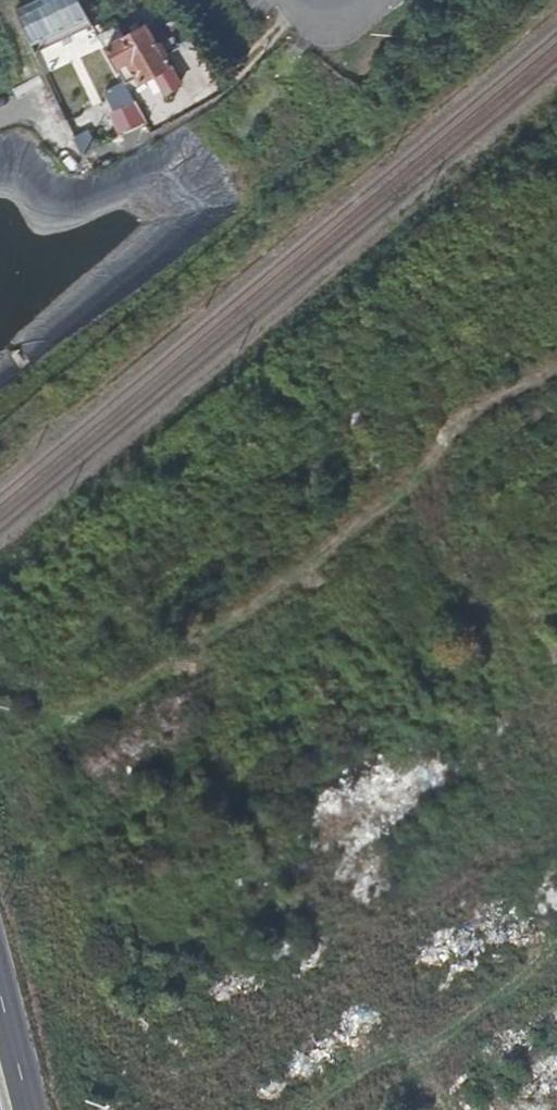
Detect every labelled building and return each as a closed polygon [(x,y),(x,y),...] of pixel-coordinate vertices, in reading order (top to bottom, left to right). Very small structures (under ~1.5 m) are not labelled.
[(77,0),(42,0),(14,11),(33,53),(61,42),(54,22),(83,11),(77,0)] [(93,29),(83,11),(54,22),(61,42),(93,29)] [(175,70),(150,27),(105,53),(124,88),(137,81),(142,88),(175,70)] [(120,133),(145,121),(128,87),(103,100),(120,133)]
